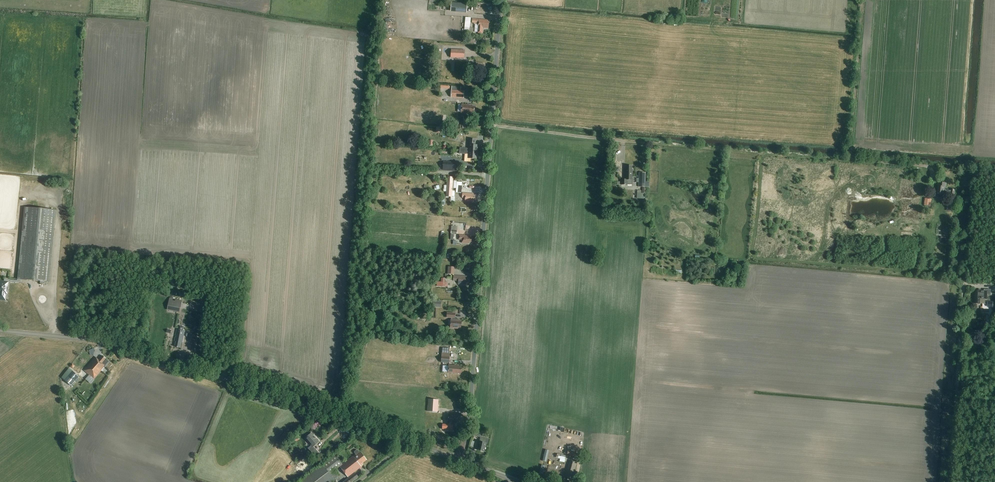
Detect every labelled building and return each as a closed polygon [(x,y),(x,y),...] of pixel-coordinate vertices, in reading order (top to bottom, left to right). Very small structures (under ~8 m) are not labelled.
[(467,4),(458,3),(451,2),(450,12),(466,13),(467,4)] [(470,28),(471,18),(466,17),(464,30),(469,31),(469,33),(473,33),(473,28),(470,28)] [(488,29),(489,22),(487,22),(487,20),(472,19),(472,22),(475,23),(474,32),(478,32),(478,33),(482,33),(483,28),(488,29)] [(450,58),(464,58),(464,50),(451,50),(450,58)] [(485,70),(485,65),(484,65),(484,63),(476,63),(475,70),(483,71),(483,69),(485,70)] [(452,90),(451,97),(463,98),(464,91),(460,91),(461,87),(452,86),(452,90)] [(461,105),(461,113),(471,114),(472,113),(474,113),(475,106),(472,106),(472,105),(461,105)] [(477,152),(478,145),(475,145),(476,140),(469,139),(468,145),(469,145),(469,149),(467,149),(467,148),(460,148),(460,151),(477,152)] [(477,152),(460,151),(459,154),(466,154),(468,154),(468,159),(477,159),(477,152)] [(443,162),(443,170),(458,171),(459,163),(443,162)] [(632,185),(633,170),(632,170),(632,166),(626,166),(626,169),(625,169),(625,179),(621,179),(621,185),(632,185)] [(608,174),(612,178),(616,174),(612,170),(608,174)] [(454,191),(452,191),(453,177),(447,177),(446,186),(444,185),(443,191),(446,191),(445,196),(450,197),(454,197),(454,191)] [(950,192),(945,191),(945,187),(946,187),(947,183),(939,182),(939,186),(938,186),(937,194),(944,195),(950,196),(950,192)] [(474,200),(475,196),(473,196),(474,194),(462,193),(462,198),(464,198),(464,201),(473,202),(473,200),(474,200)] [(56,210),(24,207),(17,279),(49,282),(56,210)] [(471,242),(471,238),(470,237),(470,236),(459,235),(458,240),(462,240),(461,243),(469,243),(469,242),(471,242)] [(468,285),(468,278),(467,278),(467,277),(453,276),(452,280),(458,281),(458,284),(468,285)] [(442,278),(441,282),(437,282),(437,286),(447,286),(448,282),(445,282),(445,278),(442,278)] [(975,290),(975,304),(980,304),(980,303),(980,298),(985,299),(987,299),(987,298),(987,295),(991,295),(991,289),(984,289),(984,291),(981,291),(980,291),(980,289),(979,289),(979,291),(975,290)] [(167,310),(179,313),(182,301),(175,300),(175,301),(169,300),(167,310)] [(455,318),(455,313),(447,313),(447,317),(451,318),(451,320),(450,328),(461,329),(461,321),(458,321),(458,320),(457,318),(455,318)] [(185,331),(177,329),(175,341),(176,341),(175,347),(180,348),(181,342),(182,342),(185,331)] [(441,362),(449,363),(450,354),(441,353),(441,362)] [(94,379),(106,366),(105,366),(109,362),(106,359),(102,356),(99,360),(95,357),(84,370),(94,379)] [(460,366),(449,365),(448,373),(459,374),(459,373),(461,373),(462,367),(460,367),(460,366)] [(73,371),(65,380),(71,386),(79,376),(73,371)] [(438,400),(428,399),(428,411),(438,412),(438,400)] [(442,424),(442,429),(447,429),(447,430),(453,430),(453,425),(450,424),(452,422),(456,422),(456,421),(458,421),(458,416),(457,416),(457,414),(448,414),(447,422),(450,422),(448,424),(442,424)] [(480,435),(481,431),(481,430),(474,429),(473,436),(479,437),(480,437),(479,442),(477,450),(484,452),(486,444),(487,444),(489,437),(480,435)] [(319,442),(311,433),(305,438),(311,445),(308,448),(314,455),(318,452),(313,446),(319,442)] [(574,456),(578,439),(570,437),(568,446),(569,446),(568,450),(565,449),(564,454),(567,454),(566,457),(572,459),(572,456),(574,456)] [(363,465),(362,464),(366,460),(361,453),(360,454),(358,450),(356,450),(354,452),(354,453),(356,454),(343,464),(335,454),(299,481),(331,481),(335,479),(330,474),(340,467),(348,477),(363,465)] [(561,480),(566,462),(560,461),(555,478),(561,480)] [(564,477),(570,479),(570,478),(571,479),(573,475),(573,474),(574,473),(574,472),(576,463),(569,461),(564,477)] [(358,477),(355,472),(343,481),(352,481),(358,477)]
